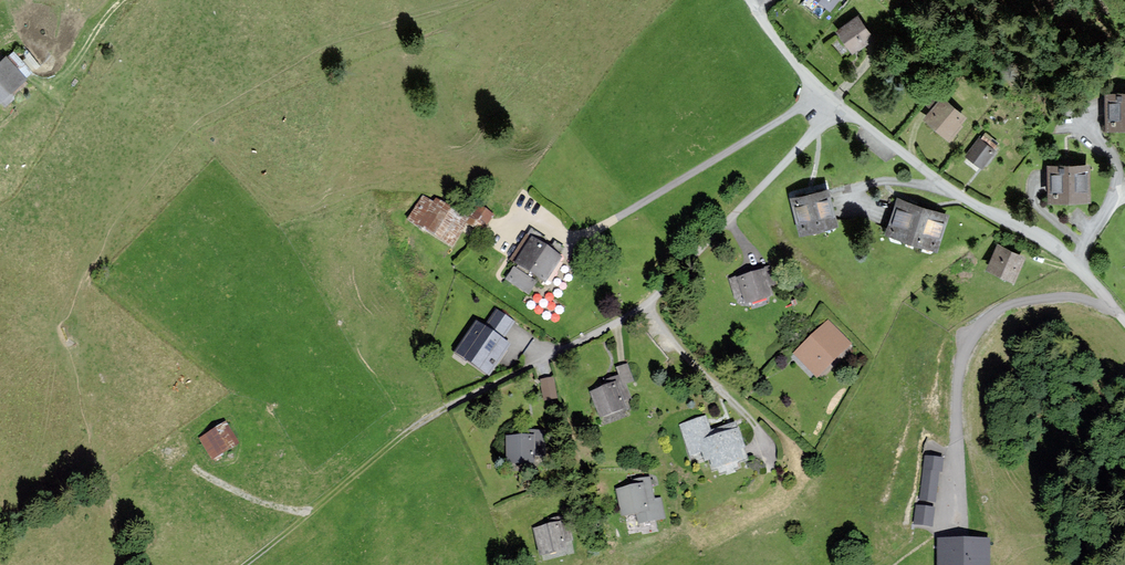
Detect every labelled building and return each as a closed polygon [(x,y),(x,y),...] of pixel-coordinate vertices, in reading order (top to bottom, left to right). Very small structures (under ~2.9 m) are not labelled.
[(830,11),(840,0),(818,0),(830,11)] [(876,39),(859,17),(838,33),(855,55),(876,39)] [(14,51),(0,64),(0,101),(31,73),(16,57),(18,55),(14,51)] [(1109,94),(1111,132),(1124,132),(1124,94),(1109,94)] [(968,118),(944,98),(925,121),(952,143),(964,128),(962,126),(968,118)] [(997,152),(979,139),(966,157),(984,170),(997,152)] [(1094,202),(1093,164),(1052,165),(1053,204),(1094,202)] [(832,190),(793,200),(803,237),(842,226),(832,190)] [(425,195),(424,197),(409,223),(452,249),(469,221),(425,195)] [(952,216),(899,199),(888,234),(940,252),(952,216)] [(494,216),(475,205),(468,216),(488,227),(494,216)] [(561,263),(533,243),(507,280),(528,295),(540,278),(547,283),(561,263)] [(1030,257),(1001,244),(990,269),(1019,282),(1030,257)] [(776,296),(769,273),(740,282),(739,279),(729,282),(735,301),(745,298),(747,305),(776,296)] [(514,324),(498,312),(487,327),(503,338),(514,324)] [(854,345),(829,321),(795,355),(820,380),(854,345)] [(509,347),(477,325),(457,355),(489,377),(509,347)] [(634,383),(628,365),(617,369),(620,377),(605,383),(607,388),(594,393),(605,424),(631,415),(627,403),(633,401),(627,385),(634,383)] [(553,380),(541,382),(544,402),(556,400),(553,380)] [(711,431),(706,417),(680,426),(691,457),(704,453),(708,463),(715,461),(719,470),(746,461),(742,450),(749,448),(742,429),(739,430),(736,423),(711,431)] [(237,442),(226,423),(201,438),(212,457),(237,442)] [(537,465),(536,432),(524,432),(524,436),(508,437),(509,466),(537,465)] [(943,461),(926,459),(921,502),(935,503),(939,473),(942,473),(943,461)] [(655,501),(651,479),(634,482),(635,486),(620,489),(625,517),(639,515),(641,523),(666,518),(663,500),(655,501)] [(934,511),(918,509),(915,525),(932,528),(934,511)] [(569,521),(563,523),(536,531),(544,557),(571,549),(570,543),(575,542),(569,521)] [(939,543),(939,564),(988,564),(989,544),(939,543)]
